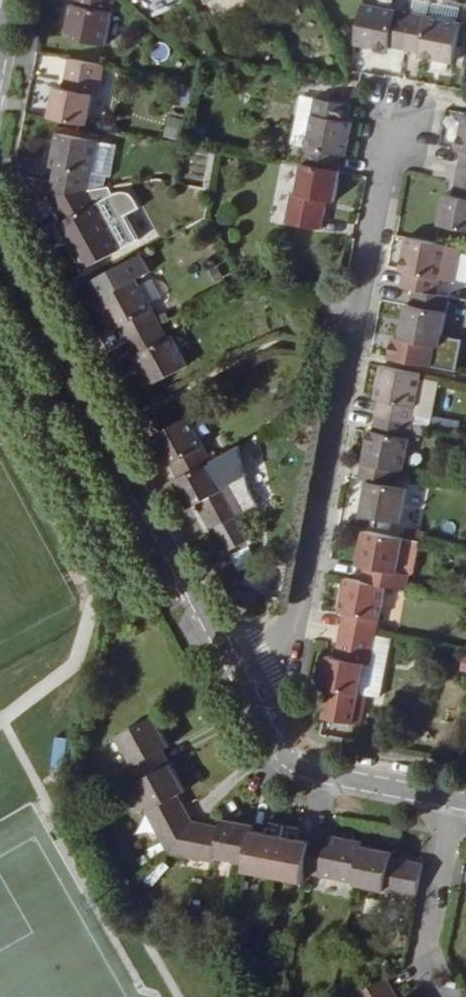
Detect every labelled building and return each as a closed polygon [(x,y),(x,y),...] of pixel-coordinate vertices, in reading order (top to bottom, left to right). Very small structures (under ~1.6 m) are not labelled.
[(78,8),(73,7),(67,41),(108,48),(108,46),(114,17),(117,0),(79,0),(78,8)] [(366,5),(358,47),(392,54),(393,48),(407,51),(414,15),(366,5)] [(414,15),(407,51),(423,55),(423,59),(456,66),(464,25),(414,15)] [(128,20),(114,17),(108,46),(123,49),(128,20)] [(58,89),(52,120),(90,128),(96,99),(100,100),(106,67),(71,61),(65,90),(58,89)] [(320,101),(306,166),(341,173),(344,158),(349,158),(355,124),(347,122),(342,121),(345,106),(320,101)] [(350,108),(345,106),(342,121),(347,122),(350,108)] [(167,142),(186,146),(190,127),(171,124),(167,142)] [(61,132),(60,137),(100,145),(100,140),(61,132)] [(57,172),(52,198),(89,192),(100,145),(60,137),(53,171),(57,172)] [(338,205),(344,174),(341,173),(306,166),(300,198),(295,197),(289,225),(324,232),(329,203),(338,205)] [(461,169),(456,197),(448,196),(442,227),(465,232),(465,170),(461,169)] [(131,186),(113,188),(118,196),(120,195),(123,194),(129,194),(134,196),(137,198),(140,202),(131,186)] [(89,192),(52,198),(65,223),(61,226),(85,271),(142,240),(128,216),(144,208),(140,202),(137,198),(134,196),(129,194),(123,194),(120,195),(118,196),(113,188),(89,192)] [(441,297),(443,283),(459,286),(465,254),(465,251),(438,245),(410,240),(403,273),(408,275),(405,290),(417,292),(441,297)] [(123,330),(130,343),(163,326),(138,281),(103,301),(119,331),(123,330)] [(396,340),(392,362),(459,375),(465,343),(446,340),(453,299),(441,297),(417,292),(413,307),(409,307),(403,342),(396,340)] [(163,326),(130,343),(154,387),(190,368),(174,337),(170,340),(163,326)] [(416,425),(425,375),(385,367),(379,401),(383,403),(380,417),(416,425)] [(407,474),(416,425),(380,417),(377,433),(373,433),(366,466),(403,473),(407,474)] [(190,419),(153,439),(169,469),(173,467),(181,481),(213,463),(190,419)] [(228,491),(213,463),(181,481),(177,483),(192,510),(199,506),(214,532),(222,528),(233,550),(250,542),(238,520),(246,516),(232,488),(228,491)] [(403,473),(366,466),(363,482),(372,483),(365,518),(405,525),(412,491),(399,489),(403,473)] [(349,530),(339,528),(336,541),(346,543),(349,530)] [(367,584),(391,589),(410,592),(413,577),(401,574),(408,541),(368,533),(362,567),(371,569),(367,584)] [(422,544),(408,541),(401,574),(413,577),(415,577),(422,544)] [(346,630),(381,638),(391,589),(367,584),(350,581),(343,615),(348,616),(346,630)] [(326,690),(334,692),(364,697),(370,666),(376,667),(381,638),(346,630),(340,660),(332,658),(326,690)] [(376,667),(370,666),(364,697),(366,698),(373,699),(386,701),(391,670),(376,667)] [(361,727),(366,698),(364,697),(334,692),(329,721),(361,727)] [(373,699),(366,698),(361,727),(368,729),(373,699)] [(137,783),(171,765),(165,750),(170,746),(155,715),(118,734),(133,764),(125,769),(134,785),(137,783)] [(194,821),(182,800),(179,795),(186,791),(171,765),(137,783),(150,809),(147,811),(170,853),(194,821)] [(223,826),(194,821),(170,853),(216,862),(218,857),(248,863),(255,830),(255,825),(225,820),(223,826)] [(267,833),(255,830),(248,863),(247,870),(276,876),(283,836),(267,833)] [(312,841),(307,873),(356,883),(363,848),(364,842),(329,835),(328,839),(312,836),(312,841)] [(283,836),(276,876),(305,882),(307,873),(312,841),(298,839),(283,836)] [(363,848),(356,883),(356,886),(416,897),(422,865),(392,859),(393,853),(363,848)] [(387,977),(355,995),(357,996),(399,996),(387,977)]
